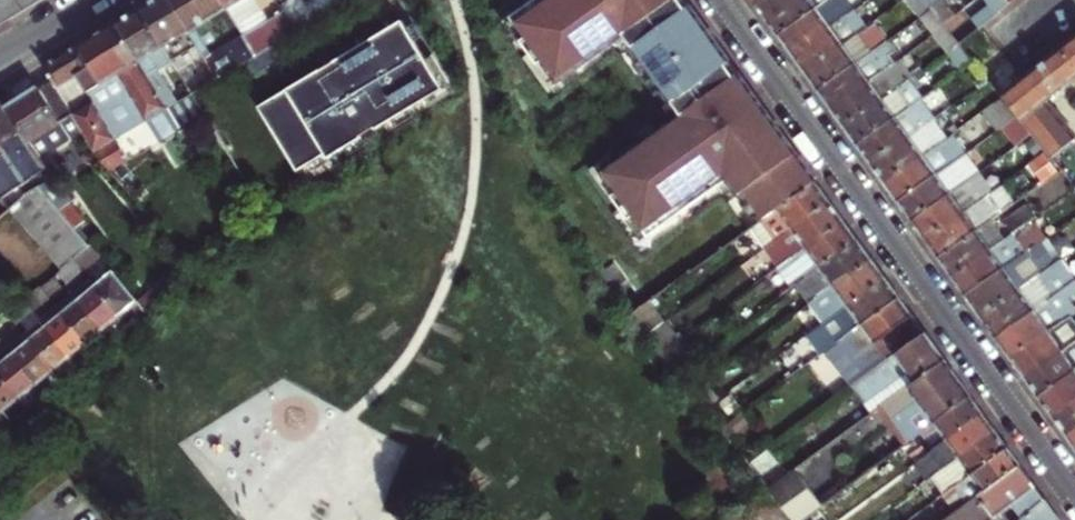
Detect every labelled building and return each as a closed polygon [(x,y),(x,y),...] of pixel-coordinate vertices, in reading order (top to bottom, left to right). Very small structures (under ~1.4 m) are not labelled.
[(37,0),(0,0),(0,22),(37,0)] [(143,3),(173,54),(189,45),(209,83),(220,76),(175,0),(148,0),(143,3)] [(220,76),(250,58),(259,52),(228,0),(175,0),(220,76)] [(259,52),(273,44),(344,0),(311,0),(302,5),(300,0),(284,0),(280,2),(279,0),(228,0),(259,52)] [(514,16),(528,36),(524,39),(541,63),(546,59),(560,79),(625,31),(685,112),(607,169),(622,189),(617,193),(634,217),(639,213),(654,232),(732,175),(743,190),(747,187),(768,214),(815,179),(759,100),(687,0),(536,0),(514,16)] [(758,4),(764,12),(780,0),(756,0),(758,4)] [(764,12),(772,24),(778,32),(822,0),(790,0),(786,3),(784,0),(780,0),(764,12)] [(834,0),(822,0),(778,32),(786,43),(792,50),(843,13),(834,0)] [(943,22),(957,11),(950,3),(954,0),(933,0),(928,4),(929,6),(943,22)] [(985,8),(972,17),(978,24),(980,23),(1010,0),(978,0),(985,8)] [(162,67),(175,59),(173,54),(143,3),(131,10),(117,19),(169,106),(181,99),(162,67)] [(806,70),(857,32),(843,13),(792,50),(799,61),(806,70)] [(401,18),(259,104),(298,168),(326,151),(329,156),(363,136),(366,141),(381,132),(377,126),(442,87),(441,84),(448,80),(432,52),(425,57),(401,18)] [(95,151),(97,150),(113,169),(131,158),(119,138),(149,119),(154,128),(174,116),(181,127),(206,111),(194,92),(181,99),(169,106),(117,19),(100,29),(79,42),(102,81),(87,90),(93,98),(83,104),(72,111),(74,113),(84,130),(95,151)] [(869,50),(857,32),(806,70),(813,80),(818,88),(869,50)] [(1021,76),(1001,93),(1017,113),(1031,131),(1074,186),(1074,134),(1046,97),(1074,75),(1074,33),(1021,76)] [(59,86),(67,101),(72,111),(83,104),(93,98),(87,90),(102,81),(79,42),(64,51),(45,62),(53,76),(59,86)] [(259,52),(250,58),(258,70),(280,57),(273,44),(259,52)] [(882,68),(869,50),(818,88),(825,98),(831,106),(882,68)] [(895,87),(882,68),(831,106),(835,111),(837,114),(845,124),(895,87)] [(59,86),(53,76),(29,90),(7,103),(41,156),(84,130),(74,113),(72,111),(67,101),(59,86)] [(895,87),(845,124),(851,133),(858,143),(908,105),(895,87)] [(7,103),(0,92),(0,141),(7,151),(0,156),(0,192),(10,208),(12,206),(39,183),(41,182),(54,176),(41,156),(7,103)] [(1017,113),(1001,93),(982,108),(997,127),(1001,124),(1017,113)] [(918,98),(908,105),(858,143),(865,153),(871,161),(932,117),(918,98)] [(1017,113),(1001,124),(1016,142),(1031,131),(1017,113)] [(932,117),(871,161),(878,172),(884,180),(945,135),(932,117)] [(945,135),(884,180),(891,190),(899,200),(965,151),(951,131),(945,135)] [(965,151),(899,200),(906,210),(912,219),(979,169),(965,151)] [(979,169),(912,219),(918,228),(925,237),(976,200),(984,193),(993,187),(979,169)] [(89,215),(54,176),(41,182),(39,183),(78,225),(89,215)] [(764,245),(829,198),(822,188),(815,179),(768,214),(750,227),(764,245)] [(78,225),(39,183),(12,206),(65,264),(75,255),(92,241),(78,225)] [(984,193),(976,200),(925,237),(933,248),(938,255),(989,218),(998,211),(984,193)] [(778,265),(843,217),(836,208),(829,198),(764,245),(778,265)] [(791,283),(856,235),(850,226),(843,217),(778,265),(791,283)] [(989,218),(938,255),(946,267),(952,274),(1003,237),(989,218)] [(1010,232),(1003,237),(952,274),(958,284),(965,293),(1016,256),(1026,249),(1041,238),(1045,235),(1036,223),(1015,238),(1010,232)] [(805,302),(869,253),(862,243),(856,235),(791,283),(805,302)] [(1048,248),(1041,238),(1026,249),(1033,260),(1048,248)] [(92,241),(75,255),(86,267),(102,252),(92,241)] [(819,322),(884,274),(877,264),(869,253),(805,302),(819,322)] [(75,255),(65,264),(61,267),(71,279),(86,267),(75,255)] [(1016,256),(965,293),(973,304),(980,313),(1031,276),(1016,256)] [(1058,256),(1031,276),(980,313),(988,325),(996,335),(1073,278),(1058,256)] [(140,296),(118,269),(108,277),(100,283),(127,314),(134,322),(150,309),(140,296)] [(891,284),(884,274),(819,322),(806,332),(819,350),(824,347),(833,341),(846,331),(898,293),(891,284)] [(996,335),(1003,346),(1011,356),(1069,314),(1074,309),(1067,298),(1074,291),(1074,281),(1073,278),(996,335)] [(92,290),(85,296),(110,327),(127,314),(100,283),(92,290)] [(910,310),(898,293),(846,331),(833,341),(824,347),(851,383),(924,330),(910,310)] [(110,327),(85,296),(77,302),(68,310),(94,340),(110,327)] [(94,340),(68,310),(59,317),(50,324),(76,355),(94,340)] [(134,322),(127,314),(110,327),(115,332),(117,330),(121,333),(134,322)] [(1011,356),(1019,368),(1024,375),(1074,339),(1074,319),(1073,320),(1069,314),(1011,356)] [(61,367),(76,355),(50,324),(41,331),(35,336),(61,367)] [(924,330),(851,383),(871,411),(881,404),(944,357),(933,342),(924,330)] [(61,367),(35,336),(26,343),(17,351),(43,382),(61,367)] [(1039,396),(1074,370),(1074,339),(1024,375),(1032,385),(1039,396)] [(94,348),(97,352),(103,347),(100,344),(98,345),(94,348)] [(43,382),(17,351),(8,359),(0,365),(25,396),(43,382)] [(89,359),(86,355),(80,360),(83,364),(89,359)] [(957,376),(944,357),(881,404),(907,439),(910,437),(920,430),(970,393),(957,376)] [(77,369),(83,364),(80,360),(74,365),(77,369)] [(0,365),(0,399),(9,409),(25,396),(0,365)] [(1039,396),(1043,401),(1047,407),(1052,415),(1074,399),(1074,370),(1039,396)] [(47,386),(51,391),(61,382),(58,377),(47,386)] [(51,391),(47,386),(29,401),(33,405),(51,391)] [(970,393),(920,430),(932,446),(981,409),(976,402),(970,393)] [(29,401),(25,396),(9,409),(13,414),(17,412),(20,416),(24,412),(33,405),(29,401)] [(9,409),(0,399),(0,416),(9,409)] [(1052,415),(1060,426),(1067,435),(1074,429),(1074,399),(1052,415)] [(981,409),(932,446),(914,460),(927,477),(994,427),(987,418),(981,409)] [(10,418),(13,421),(20,416),(17,412),(13,414),(10,418)] [(748,432),(734,414),(721,423),(735,441),(748,432)] [(994,427),(927,477),(940,494),(950,486),(956,481),(1005,443),(999,434),(994,427)] [(917,447),(910,437),(907,439),(892,450),(899,460),(917,447)] [(1005,443),(956,481),(969,498),(1019,461),(1012,452),(1005,443)] [(940,519),(1018,519),(1045,498),(1032,480),(1019,461),(969,498),(940,519)] [(770,485),(797,519),(799,519),(821,503),(794,468),(770,485)] [(956,494),(950,486),(940,494),(934,498),(940,506),(956,494)] [(1045,498),(1018,519),(1061,519),(1059,518),(1045,498)] [(722,519),(753,519),(741,506),(722,519)]
